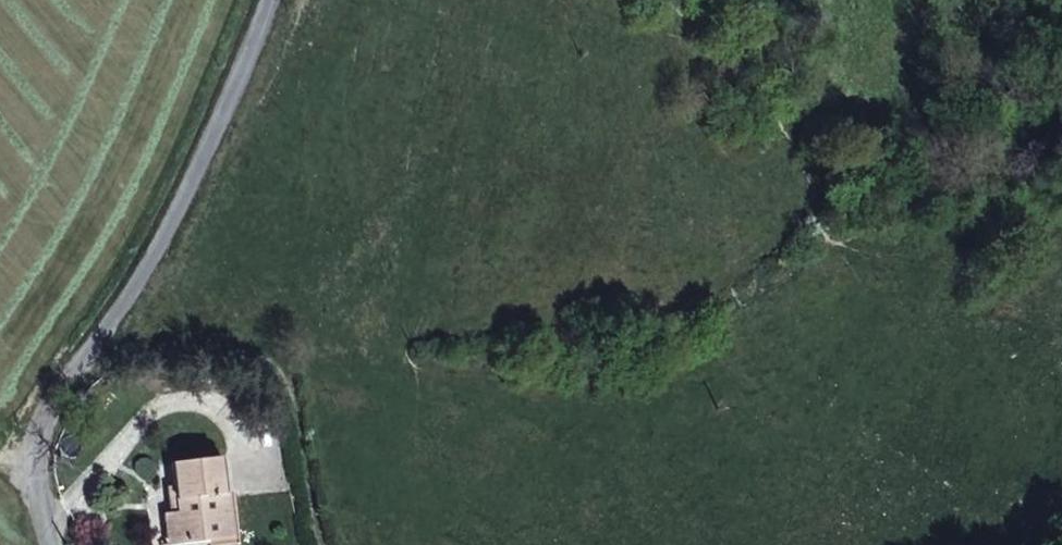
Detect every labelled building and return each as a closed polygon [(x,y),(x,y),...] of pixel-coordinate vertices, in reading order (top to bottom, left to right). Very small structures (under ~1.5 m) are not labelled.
[(219,460),(172,465),(179,511),(183,544),(232,538),(219,460)] [(163,513),(168,544),(177,544),(183,544),(179,511),(163,513)]
